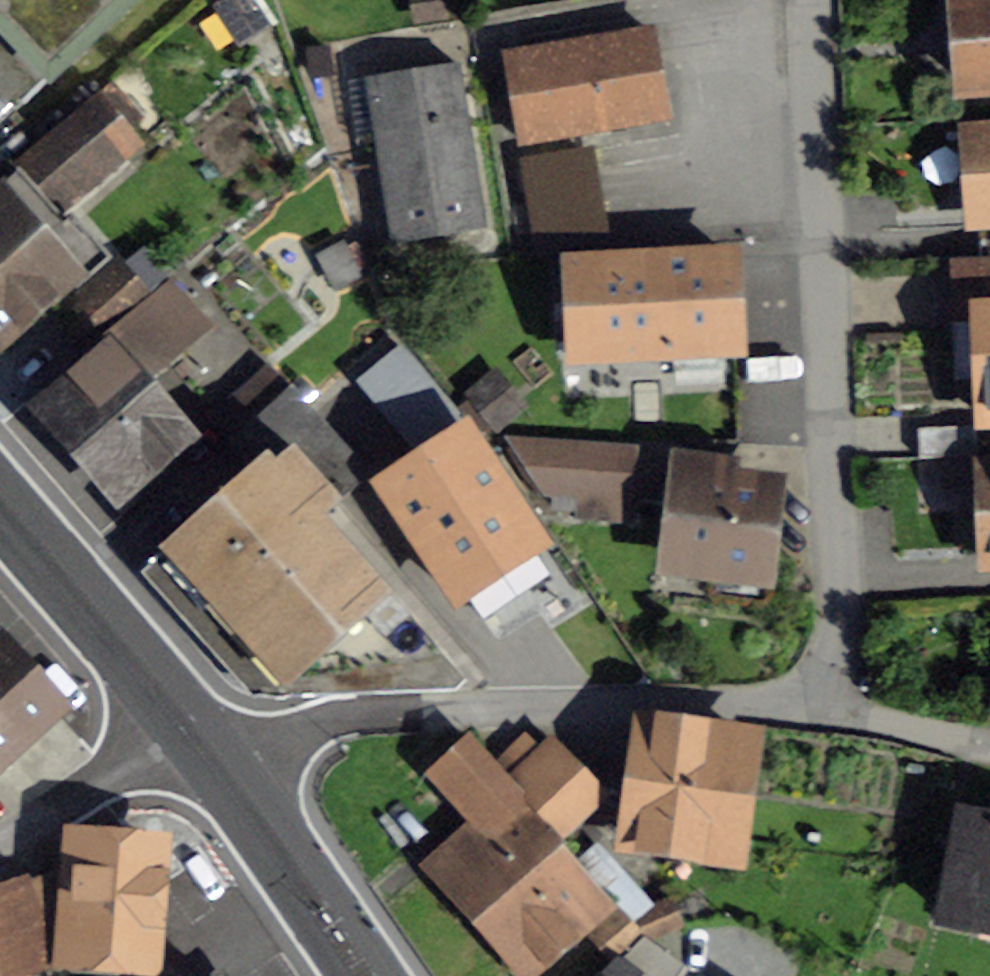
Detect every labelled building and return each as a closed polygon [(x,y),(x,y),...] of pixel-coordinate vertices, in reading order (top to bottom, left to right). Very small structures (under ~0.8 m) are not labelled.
[(237,39),(249,39),(261,31),(264,19),(253,0),(225,0),(220,11),(237,39)] [(968,89),(989,88),(989,1),(962,3),(968,89)] [(507,57),(521,142),(665,117),(651,32),(507,57)] [(484,231),(458,64),(455,65),(457,79),(371,93),(369,79),(366,79),(393,245),(395,242),(484,231)] [(96,107),(27,166),(58,203),(127,145),(119,135),(138,119),(110,86),(91,102),(96,107)] [(981,259),(989,258),(989,142),(973,143),(979,228),(981,259)] [(94,248),(74,225),(66,232),(26,185),(0,208),(0,331),(94,248)] [(736,350),(731,257),(571,265),(575,358),(736,350)] [(981,259),(957,260),(960,323),(985,322),(989,424),(989,258),(981,259)] [(122,270),(61,322),(83,347),(144,295),(122,270)] [(94,358),(42,403),(124,497),(187,441),(140,387),(208,327),(170,283),(101,343),(99,340),(87,350),(94,358)] [(252,385),(216,418),(235,439),(271,406),(252,385)] [(254,473),(262,482),(326,426),(291,388),(271,406),(235,439),(229,445),(254,473)] [(465,680),(321,517),(370,473),(326,426),(262,482),(254,473),(172,546),(272,660),(312,660),(312,695),(454,689),(465,680)] [(918,429),(919,458),(943,457),(944,482),(975,481),(977,456),(975,427),(918,429)] [(616,495),(618,454),(516,447),(545,491),(582,494),(616,495)] [(414,514),(462,587),(441,600),(451,615),(491,590),(498,601),(540,574),(522,546),(525,545),(477,472),(414,514)] [(682,483),(672,562),(757,572),(766,492),(682,483)] [(53,710),(0,651),(0,758),(53,710)] [(660,726),(644,846),(730,858),(747,739),(660,726)] [(494,760),(569,835),(583,822),(575,814),(593,797),(566,769),(572,763),(553,743),(539,752),(523,734),(494,760)] [(482,816),(438,856),(538,970),(609,907),(581,874),(575,879),(554,855),(565,845),(471,742),(441,770),(482,816)] [(946,916),(989,924),(989,822),(965,818),(946,916)] [(68,842),(60,956),(149,963),(158,849),(68,842)] [(580,860),(628,917),(633,915),(652,939),(682,926),(671,899),(650,907),(598,845),(580,860)] [(41,966),(49,963),(53,879),(0,898),(0,975),(42,975),(41,966)] [(686,971),(642,940),(615,975),(683,975),(686,971)]
